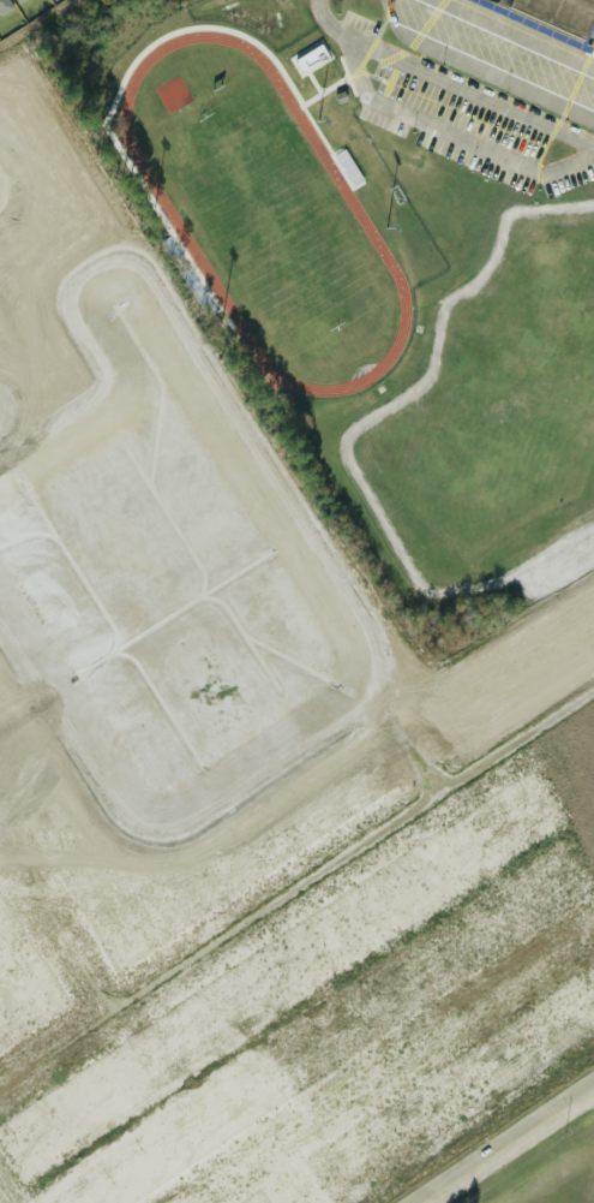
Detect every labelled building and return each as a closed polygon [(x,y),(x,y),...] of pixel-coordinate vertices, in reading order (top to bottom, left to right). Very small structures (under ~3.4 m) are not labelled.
[(586,40),(488,0),(593,0),(593,17),(586,40)]
